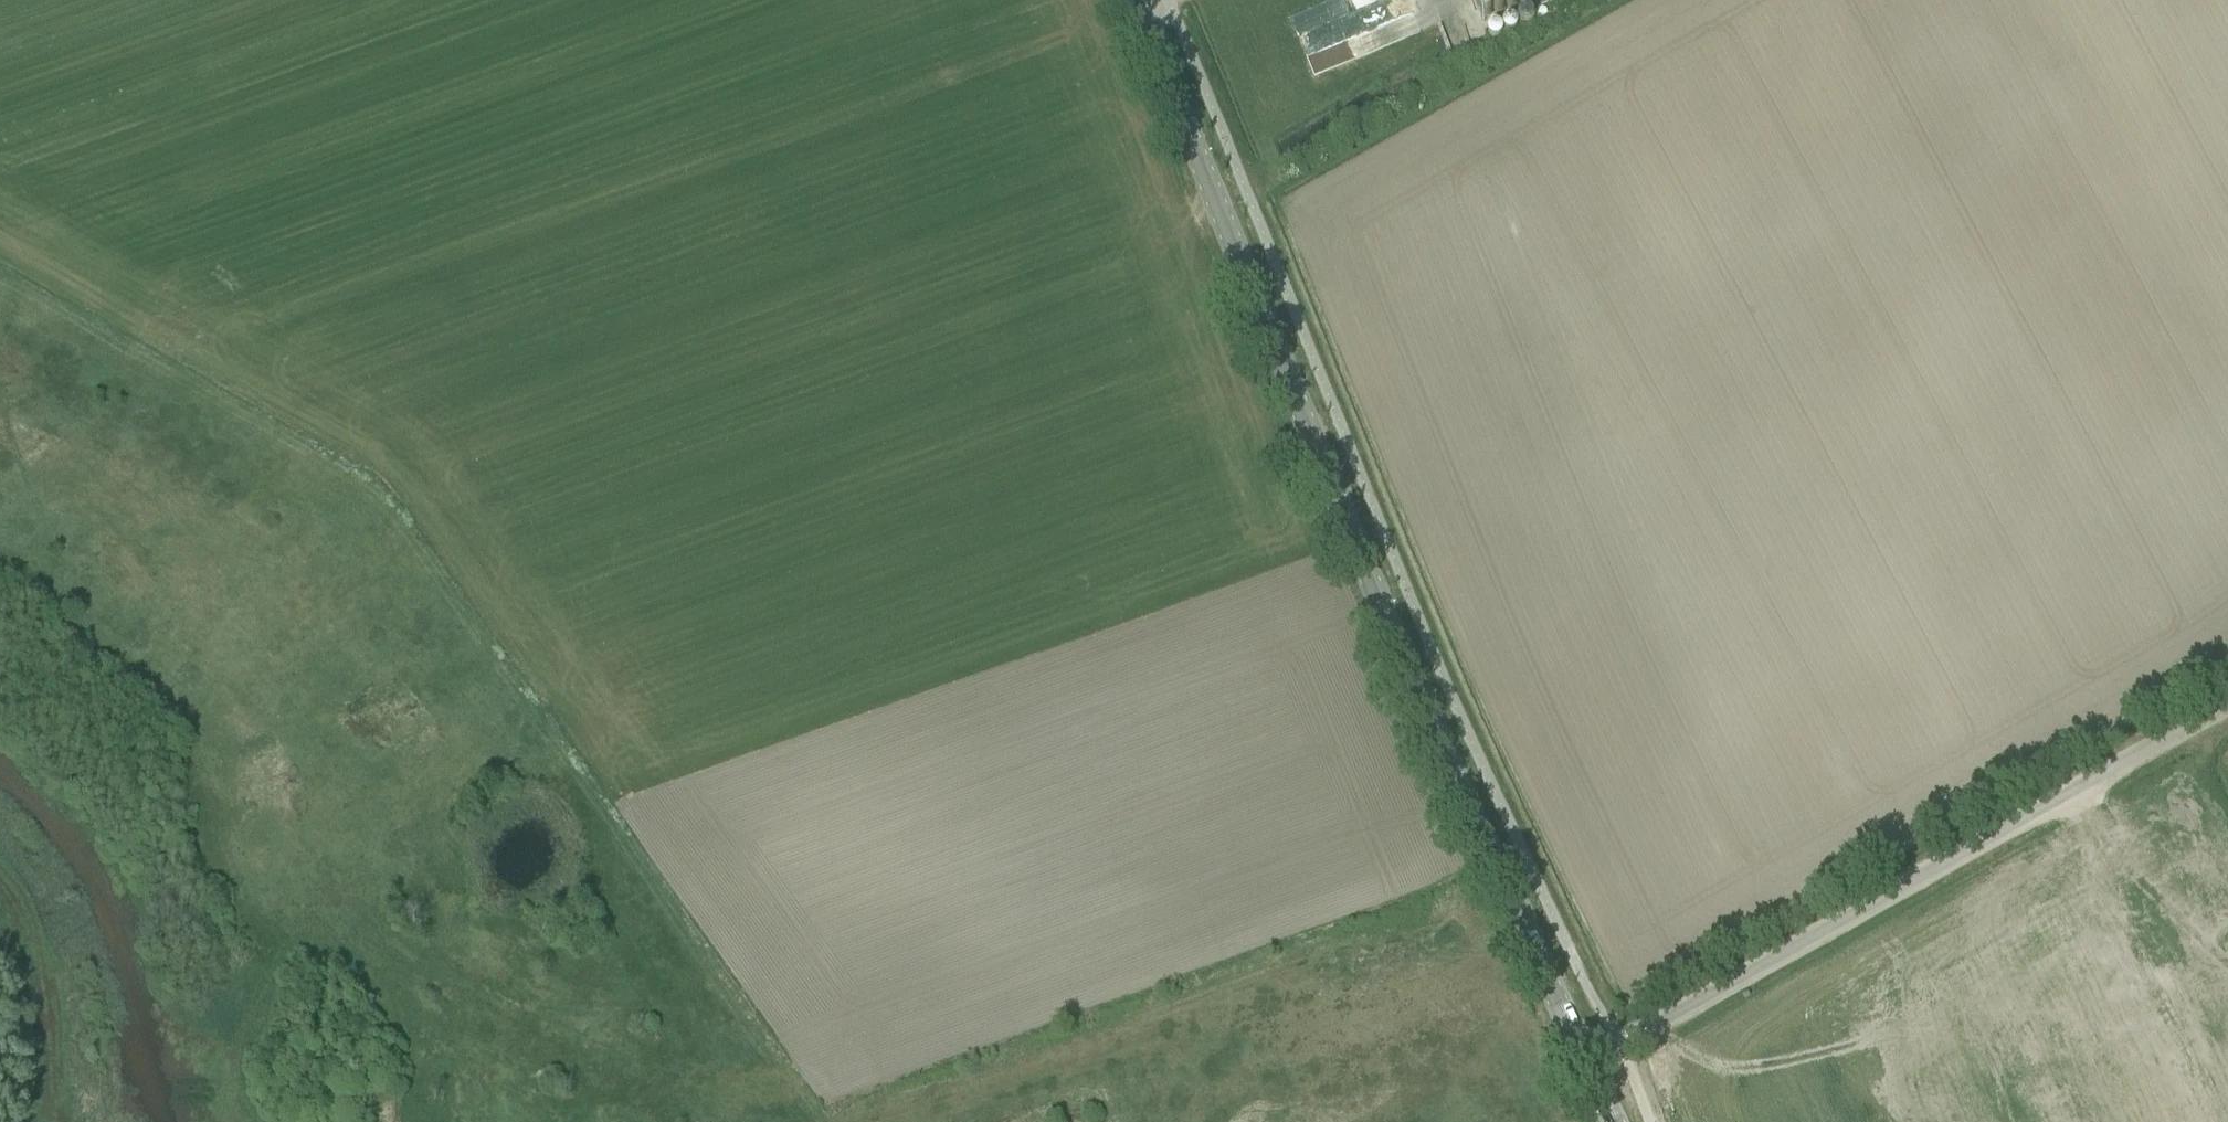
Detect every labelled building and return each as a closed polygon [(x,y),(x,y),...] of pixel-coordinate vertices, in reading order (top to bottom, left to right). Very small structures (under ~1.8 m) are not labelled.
[(1288,12),(1309,71),(1421,32),(1410,0),(1322,0),(1288,12)] [(1478,13),(1510,0),(1472,0),(1478,13)]
